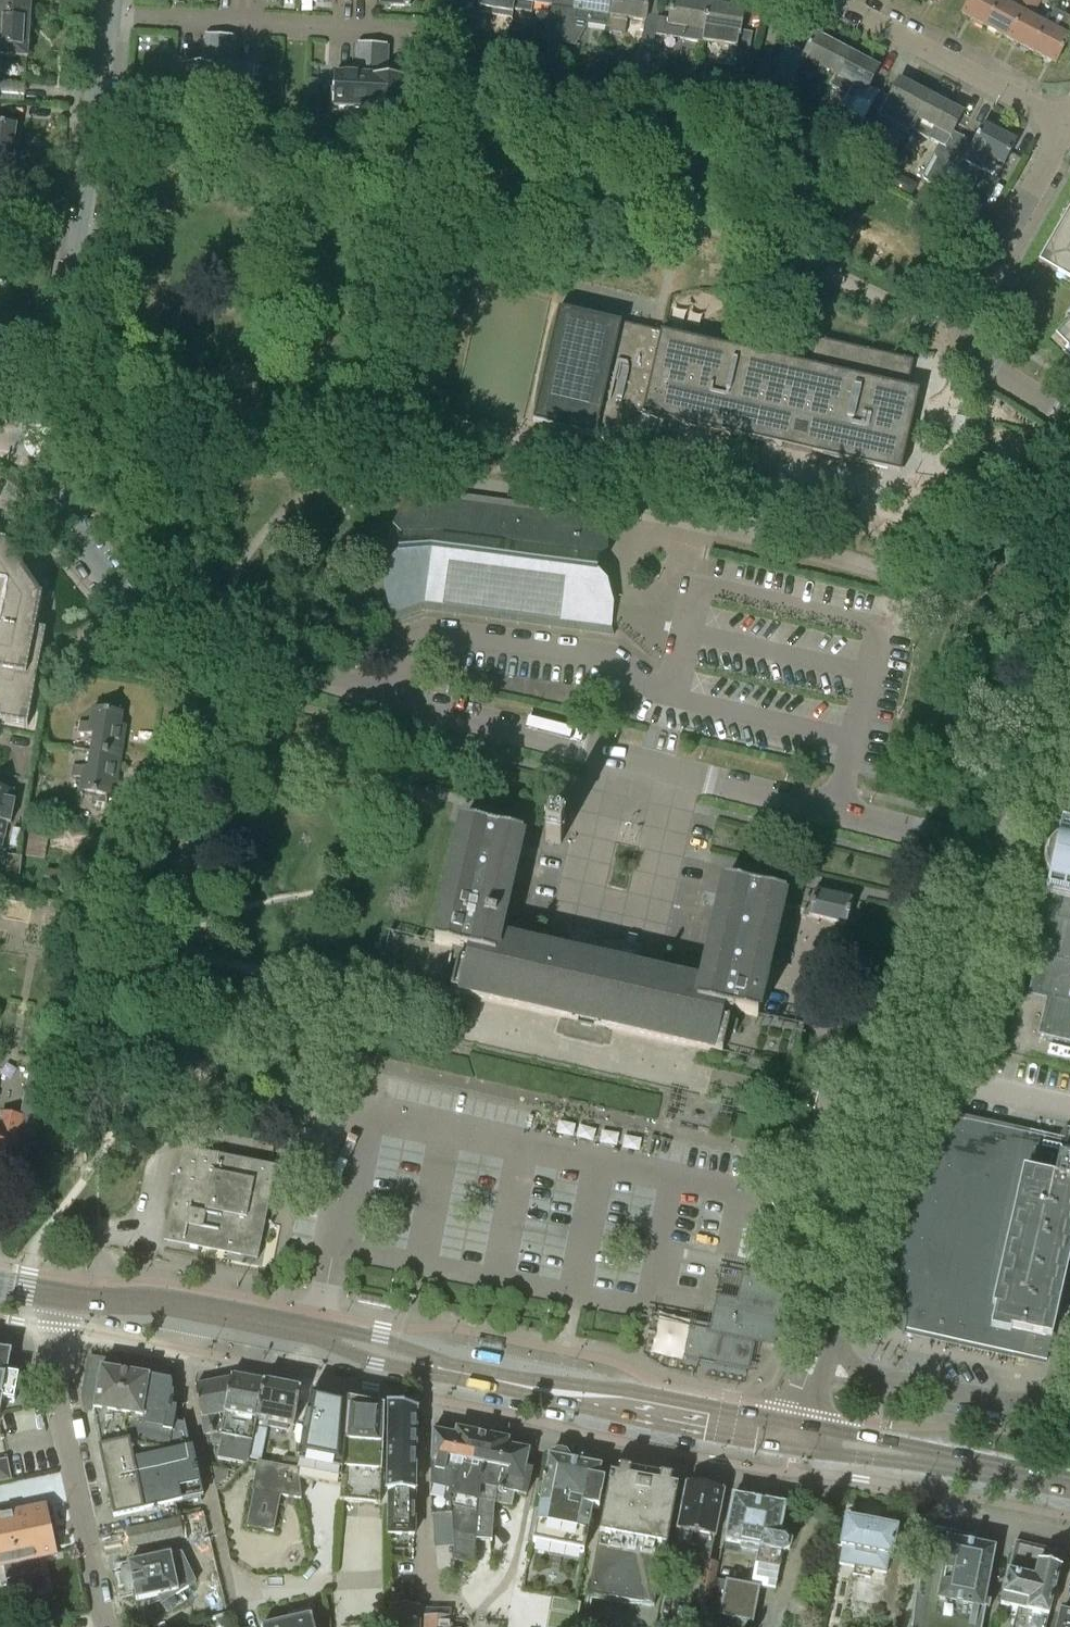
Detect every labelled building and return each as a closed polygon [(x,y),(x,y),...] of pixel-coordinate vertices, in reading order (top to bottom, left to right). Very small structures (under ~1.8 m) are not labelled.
[(30,14),(31,0),(0,0),(0,12),(30,14)] [(460,18),(477,20),(478,13),(512,19),(513,11),(515,0),(461,0),(460,18)] [(513,11),(531,14),(533,5),(550,7),(544,41),(557,44),(559,34),(564,0),(515,0),(513,11)] [(557,44),(576,46),(588,25),(608,28),(610,17),(612,0),(575,0),(564,0),(559,34),(557,44)] [(607,33),(625,36),(627,19),(644,22),(641,47),(654,49),(656,36),(658,19),(646,17),(649,0),(612,0),(610,17),(608,28),(607,33)] [(656,36),(702,44),(708,6),(673,0),(672,0),(669,21),(658,19),(656,36)] [(985,28),(1000,1),(998,0),(970,0),(962,15),(985,28)] [(1008,40),(1030,0),(1019,0),(1017,4),(1019,5),(1016,10),(1000,1),(985,28),(1008,40)] [(1031,53),(1046,26),(1029,17),(1032,12),(1034,13),(1041,0),(1030,0),(1008,40),(1031,53)] [(708,6),(702,44),(737,50),(735,57),(748,59),(752,34),(740,32),(744,11),(708,6)] [(1031,53),(1055,65),(1069,39),(1069,16),(1069,17),(1055,9),(1046,26),(1031,53)] [(0,12),(0,57),(27,59),(30,14),(0,12)] [(216,100),(219,36),(204,35),(203,68),(181,67),(179,91),(180,91),(179,98),(187,98),(187,100),(191,100),(191,99),(216,100)] [(233,70),(234,37),(219,36),(216,100),(245,102),(245,101),(253,102),(253,95),(255,95),(255,91),(253,91),(255,71),(233,70)] [(819,71),(833,79),(846,53),(814,36),(805,54),(785,44),(770,87),(787,93),(790,92),(798,78),(796,77),(806,59),(821,67),(819,71)] [(369,109),(372,44),(357,44),(355,77),(334,75),(332,95),(331,95),(331,99),(333,99),(332,106),(340,106),(340,107),(369,109)] [(385,78),(387,45),(372,44),(369,109),(394,110),(394,111),(398,112),(398,110),(405,110),(406,103),(407,79),(385,78)] [(835,80),(831,86),(846,94),(837,112),(839,120),(859,131),(871,108),(879,94),(869,88),(878,70),(846,53),(833,79),(835,80)] [(319,79),(309,78),(308,96),(318,96),(319,79)] [(888,104),(919,121),(931,98),(899,81),(889,99),(879,94),(871,108),(882,114),(888,104)] [(919,121),(913,131),(931,141),(937,131),(944,135),(922,175),(923,180),(937,188),(955,154),(963,138),(953,133),(963,115),(931,98),(919,121)] [(11,165),(11,164),(16,164),(19,144),(13,143),(16,126),(0,124),(0,165),(0,163),(11,165)] [(973,144),(963,138),(955,154),(998,177),(1015,143),(983,126),(973,144)] [(884,188),(911,203),(920,186),(893,171),(884,188)] [(916,203),(926,208),(933,195),(923,190),(916,203)] [(946,205),(934,198),(929,208),(941,215),(946,205)] [(953,226),(977,239),(991,214),(967,201),(953,226)] [(1068,223),(1062,220),(1038,263),(1057,274),(1060,269),(1069,275),(1069,219),(1068,223)] [(558,310),(532,423),(575,433),(575,432),(622,444),(625,444),(633,413),(652,331),(558,310)] [(1054,340),(1065,351),(1069,347),(1069,324),(1054,340)] [(672,423),(781,447),(798,451),(900,474),(904,459),(908,442),(919,392),(907,389),(913,362),(815,340),(809,367),(662,334),(650,387),(644,416),(672,423)] [(955,416),(951,434),(973,439),(977,422),(955,416)] [(582,632),(581,627),(582,625),(609,629),(609,630),(610,630),(611,630),(612,637),(614,636),(612,630),(613,629),(619,630),(619,629),(613,627),(611,626),(610,626),(604,600),(597,574),(600,550),(601,550),(604,524),(605,524),(606,522),(605,521),(605,520),(605,515),(604,515),(603,520),(602,520),(602,521),(596,520),(595,518),(595,514),(594,514),(593,519),(591,520),(564,516),(564,514),(564,510),(563,509),(562,515),(561,516),(533,512),(532,510),(533,505),(531,505),(531,511),(529,512),(502,508),(501,506),(502,501),(501,501),(500,507),(498,507),(472,504),(470,502),(471,497),(470,497),(469,503),(467,503),(440,500),(439,499),(440,493),(439,493),(438,499),(436,499),(409,496),(409,495),(408,494),(409,489),(408,489),(407,494),(405,495),(405,496),(407,498),(391,612),(390,613),(390,614),(390,615),(390,616),(391,616),(390,624),(391,624),(392,616),(393,616),(394,616),(394,615),(394,614),(423,605),(424,606),(423,612),(424,612),(425,605),(427,605),(454,608),(454,610),(455,610),(455,616),(456,616),(457,610),(458,609),(485,613),(485,614),(486,614),(486,620),(488,620),(488,614),(489,613),(516,617),(517,618),(518,624),(519,624),(519,618),(520,618),(520,617),(547,621),(548,622),(549,629),(551,629),(550,622),(551,622),(551,621),(578,625),(578,626),(580,627),(581,633),(582,632)] [(28,578),(33,575),(28,568),(23,561),(18,565),(5,545),(4,543),(0,543),(0,722),(28,727),(46,632),(36,630),(42,599),(41,598),(28,578)] [(942,654),(953,657),(959,635),(947,632),(942,654)] [(91,735),(88,751),(119,756),(123,726),(118,725),(121,709),(95,706),(92,724),(80,722),(78,733),(91,735)] [(119,756),(88,751),(86,768),(73,766),(71,777),(84,778),(81,797),(107,801),(109,785),(114,785),(119,756)] [(2,847),(7,824),(10,824),(15,802),(11,801),(13,792),(0,789),(0,847),(2,847)] [(449,959),(458,961),(450,992),(722,1054),(731,1012),(757,1018),(785,895),(724,881),(701,983),(632,968),(633,963),(637,964),(641,947),(632,945),(620,942),(618,949),(616,959),(620,961),(619,965),(500,938),(523,835),(462,821),(434,944),(452,948),(449,959)] [(1043,916),(1069,923),(1069,824),(1061,822),(1058,839),(1056,840),(1054,842),(1052,844),(1050,845),(1048,847),(1047,849),(1046,852),(1045,854),(1044,856),(1044,859),(1043,861),(1043,864),(1043,866),(1044,869),(1044,871),(1045,873),(1046,876),(1047,878),(1048,880),(1044,897),(1047,898),(1043,916)] [(50,826),(31,823),(25,856),(44,860),(50,826)] [(548,826),(545,841),(560,845),(564,829),(548,826)] [(4,886),(18,888),(22,857),(8,856),(4,886)] [(814,892),(808,917),(847,926),(852,900),(814,892)] [(1043,916),(1038,915),(1029,955),(1040,958),(1031,995),(1047,999),(1039,1037),(1069,1045),(1069,923),(1043,916)] [(0,1186),(2,1186),(11,1141),(16,1142),(18,1133),(34,1136),(46,1071),(29,1068),(20,1118),(1,1114),(0,1119),(0,1187),(0,1186)] [(904,1322),(903,1327),(903,1331),(901,1335),(903,1335),(905,1331),(1046,1362),(1069,1255),(1069,1129),(1065,1128),(1063,1139),(951,1114),(888,1281),(884,1278),(883,1280),(886,1282),(889,1284),(891,1287),(893,1289),(895,1292),(897,1295),(899,1299),(900,1302),(901,1306),(903,1310),(903,1314),(904,1318),(904,1322)] [(171,1177),(176,1178),(164,1242),(257,1261),(276,1167),(182,1148),(178,1169),(171,1177)] [(711,1326),(691,1322),(684,1358),(747,1370),(753,1342),(773,1346),(786,1283),(743,1274),(737,1302),(717,1298),(711,1326)] [(1,1400),(14,1402),(20,1363),(8,1362),(10,1353),(0,1352),(0,1406),(1,1400)] [(92,1362),(85,1398),(88,1412),(93,1411),(94,1418),(93,1418),(99,1448),(98,1448),(113,1518),(144,1512),(144,1511),(127,1430),(132,1398),(124,1397),(129,1374),(120,1372),(119,1367),(92,1362)] [(129,1374),(124,1397),(132,1398),(127,1430),(144,1511),(199,1499),(200,1502),(201,1502),(184,1423),(183,1423),(184,1425),(173,1424),(176,1409),(171,1408),(173,1392),(171,1391),(172,1389),(171,1387),(171,1384),(170,1382),(149,1378),(149,1377),(130,1374),(131,1374),(129,1374)] [(230,1380),(195,1387),(205,1437),(217,1434),(217,1432),(223,1431),(217,1460),(245,1466),(248,1462),(248,1461),(250,1451),(256,1420),(263,1383),(231,1376),(230,1380)] [(250,1451),(248,1461),(258,1463),(260,1463),(268,1422),(294,1427),(301,1390),(263,1383),(256,1420),(250,1451)] [(297,1463),(298,1471),(298,1478),(341,1487),(343,1458),(346,1400),(311,1392),(300,1450),(318,1454),(317,1461),(297,1463)] [(384,1408),(346,1400),(343,1458),(341,1487),(339,1502),(379,1505),(384,1435),(384,1408)] [(416,1409),(389,1404),(388,1535),(414,1535),(416,1409)] [(433,1516),(451,1515),(450,1499),(458,1457),(452,1455),(456,1431),(435,1427),(434,1436),(431,1493),(433,1516)] [(454,1563),(463,1565),(473,1567),(476,1522),(480,1472),(468,1469),(470,1463),(474,1464),(479,1436),(456,1431),(452,1455),(458,1457),(450,1499),(451,1515),(454,1563)] [(480,1472),(476,1522),(489,1525),(494,1504),(500,1505),(502,1492),(497,1491),(506,1441),(479,1436),(474,1464),(470,1463),(468,1469),(480,1472)] [(502,1492),(500,1505),(510,1507),(513,1494),(525,1497),(531,1472),(524,1471),(529,1446),(506,1441),(497,1491),(502,1492)] [(588,1595),(620,1601),(645,1472),(619,1468),(618,1475),(611,1473),(609,1483),(597,1481),(600,1468),(598,1468),(600,1460),(580,1456),(579,1463),(570,1461),(570,1460),(566,1453),(557,1451),(549,1457),(549,1458),(539,1505),(532,1544),(583,1554),(592,1508),(598,1509),(601,1492),(607,1494),(588,1595)] [(0,1463),(0,1482),(10,1480),(6,1461),(0,1463)] [(253,1492),(246,1528),(273,1533),(280,1496),(301,1500),(298,1478),(298,1471),(260,1463),(258,1463),(252,1492),(253,1492)] [(645,1472),(620,1601),(653,1607),(662,1562),(663,1562),(677,1486),(670,1484),(671,1477),(645,1472)] [(697,1606),(708,1608),(717,1564),(709,1563),(723,1491),(687,1483),(673,1557),(705,1563),(697,1606)] [(727,1534),(725,1543),(741,1546),(740,1549),(757,1553),(754,1572),(777,1576),(782,1553),(783,1554),(789,1550),(790,1543),(785,1538),(779,1536),(784,1507),(782,1506),(783,1502),(781,1499),(768,1497),(765,1499),(764,1503),(753,1501),(754,1497),(752,1494),(739,1492),(736,1493),(735,1498),(733,1497),(726,1534),(727,1534)] [(3,1565),(6,1579),(40,1571),(37,1558),(54,1555),(44,1508),(0,1518),(0,1566),(3,1565)] [(854,1568),(852,1576),(870,1579),(871,1571),(886,1574),(890,1557),(891,1557),(896,1529),(846,1519),(840,1547),(842,1547),(839,1565),(854,1568)] [(983,1602),(993,1550),(975,1546),(976,1537),(930,1528),(912,1624),(913,1624),(913,1626),(981,1626),(984,1610),(988,1610),(990,1603),(983,1602)] [(1049,1612),(1063,1554),(1015,1542),(999,1606),(1017,1610),(1013,1626),(1046,1626),(1049,1612)] [(129,1566),(129,1568),(121,1570),(125,1593),(134,1591),(136,1601),(177,1593),(174,1576),(185,1574),(181,1555),(170,1557),(129,1566)] [(753,1624),(760,1588),(751,1587),(725,1582),(719,1618),(753,1624)] [(548,1611),(579,1615),(580,1600),(550,1596),(548,1611)] [(290,1603),(294,1615),(317,1609),(314,1597),(290,1603)] [(205,1610),(207,1619),(228,1616),(226,1605),(205,1610)] [(1046,1626),(1069,1626),(1069,1617),(1049,1612),(1046,1626)] [(391,1626),(418,1626),(418,1615),(391,1615),(391,1626)] [(286,1623),(287,1626),(313,1626),(311,1617),(286,1623)] [(449,1619),(423,1619),(423,1626),(449,1626),(449,1619)]
